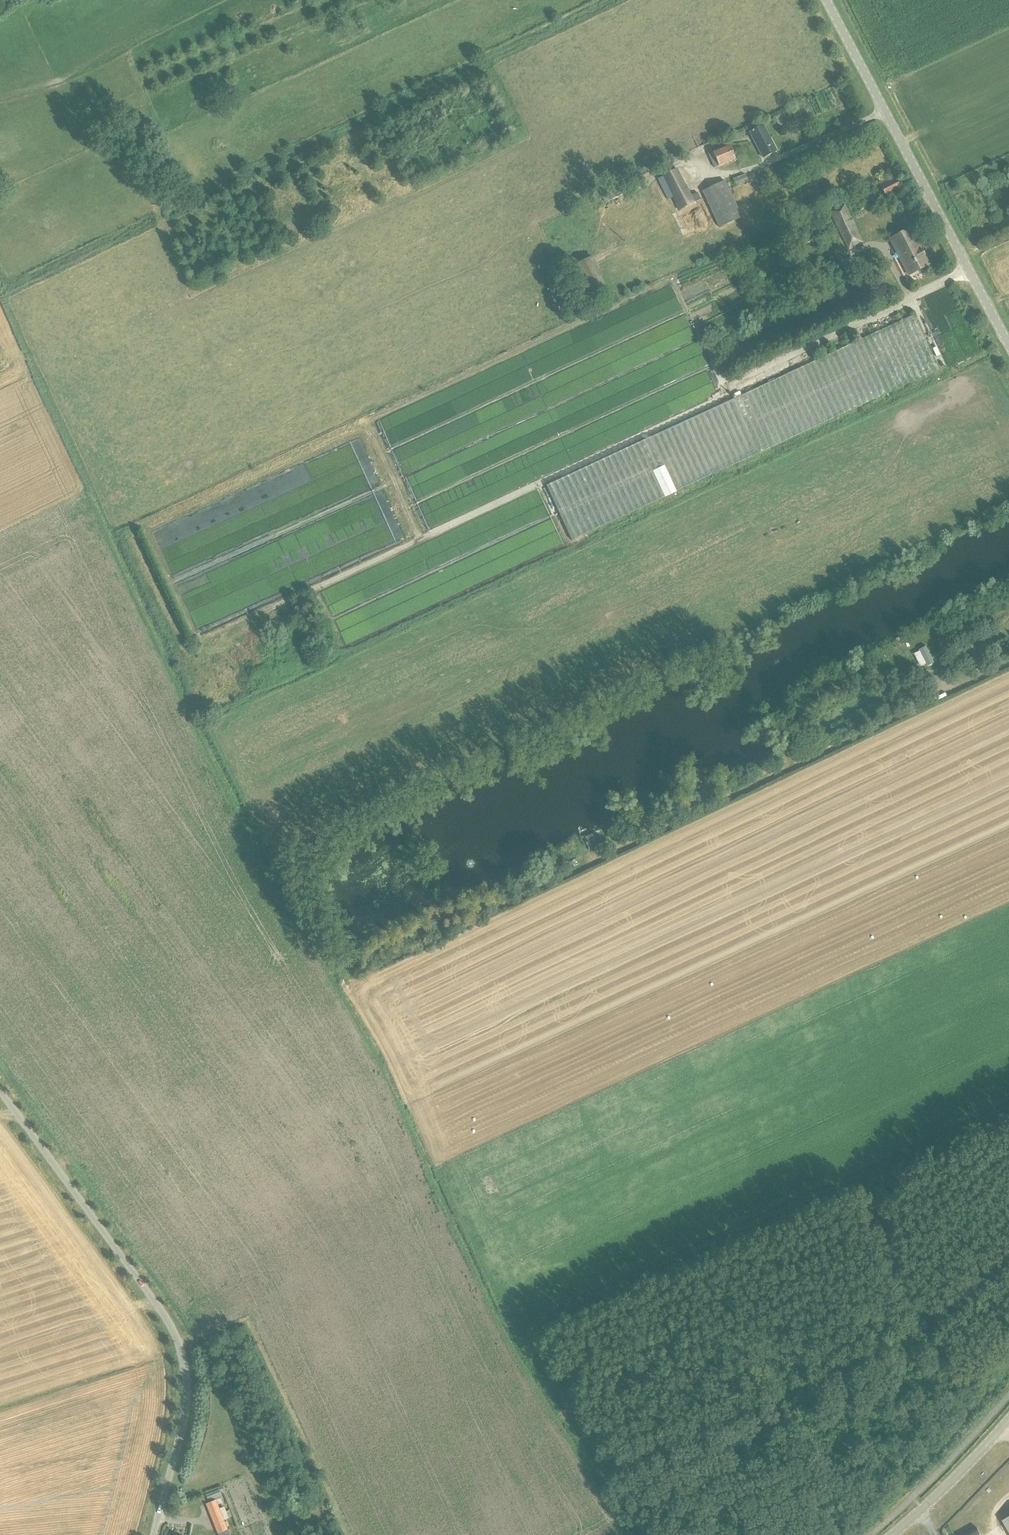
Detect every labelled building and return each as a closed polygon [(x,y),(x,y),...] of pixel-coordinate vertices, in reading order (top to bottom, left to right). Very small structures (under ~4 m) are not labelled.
[(46,40),(43,34),(35,38),(38,44),(46,40)] [(749,131),(762,157),(776,150),(763,124),(749,131)] [(708,153),(715,166),(735,157),(728,143),(708,153)] [(673,196),(679,209),(700,199),(697,192),(690,195),(678,169),(658,179),(667,199),(673,196)] [(735,179),(737,184),(749,179),(747,174),(735,179)] [(884,196),(900,188),(895,178),(888,182),(886,179),(878,183),(884,196)] [(703,189),(720,226),(742,215),(725,179),(703,189)] [(830,211),(848,248),(862,241),(843,204),(830,211)] [(890,239),(898,253),(900,252),(911,274),(929,265),(910,228),(890,239)] [(546,486),(572,540),(677,491),(759,454),(829,421),(886,394),(939,369),(914,315),(861,339),(801,367),(736,398),(736,397),(741,394),(739,392),(734,394),(735,395),(733,396),(734,399),(652,437),(546,486)] [(928,646),(917,651),(924,666),(935,661),(928,646)] [(590,850),(603,844),(600,838),(588,844),(590,850)] [(220,1490),(207,1495),(209,1500),(222,1495),(220,1490)] [(206,1504),(218,1533),(219,1534),(230,1534),(228,1529),(224,1521),(232,1518),(228,1507),(224,1508),(224,1507),(219,1509),(218,1506),(223,1504),(221,1499),(216,1501),(216,1500),(206,1504)]
